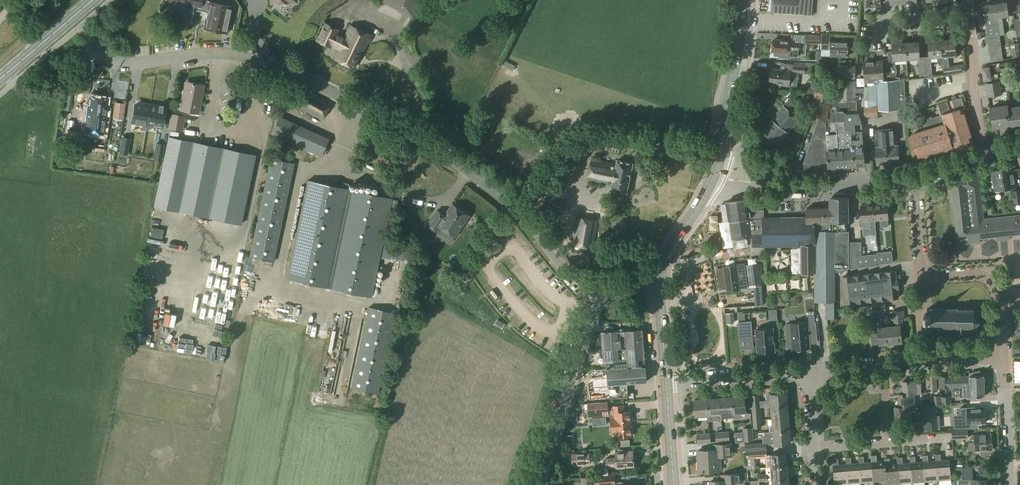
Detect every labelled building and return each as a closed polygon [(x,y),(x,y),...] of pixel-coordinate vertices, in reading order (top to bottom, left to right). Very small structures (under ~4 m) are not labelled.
[(169,0),(172,1),(171,6),(173,6),(171,18),(190,21),(192,9),(199,10),(201,0),(169,0)] [(201,0),(199,10),(206,12),(203,28),(227,33),(232,7),(201,0)] [(391,4),(404,11),(420,19),(429,0),(382,0),(391,4)] [(772,12),(777,13),(798,14),(803,15),(803,14),(811,14),(812,0),(773,0),(772,12)] [(865,8),(876,8),(875,5),(880,4),(880,0),(865,0),(865,8)] [(1007,2),(995,4),(999,35),(1005,34),(1004,34),(1002,17),(1009,16),(1007,2)] [(995,4),(982,6),(984,19),(991,18),(992,25),(986,26),(987,37),(999,35),(995,4)] [(324,23),(316,40),(330,47),(330,45),(340,49),(335,59),(353,68),(359,55),(360,55),(367,42),(368,43),(371,36),(350,25),(344,38),(336,34),(338,30),(324,23)] [(806,35),(805,43),(819,44),(820,36),(806,35)] [(999,35),(987,37),(988,43),(1000,41),(999,35)] [(161,36),(149,37),(150,47),(161,46),(161,36)] [(822,36),(821,49),(831,49),(830,56),(847,56),(848,42),(831,41),(831,36),(822,36)] [(954,39),(941,40),(942,62),(943,62),(943,67),(944,73),(956,72),(955,65),(948,66),(948,56),(955,55),(954,39)] [(773,40),(772,51),(780,52),(779,53),(788,54),(788,58),(804,60),(805,51),(799,50),(800,43),(789,42),(790,41),(773,40)] [(929,57),(924,57),(925,76),(932,75),(931,62),(930,57),(937,57),(938,62),(942,62),(941,40),(928,41),(929,57)] [(918,41),(905,42),(906,59),(918,58),(919,76),(925,76),(924,57),(919,58),(918,41)] [(893,60),(888,60),(889,80),(896,79),(894,60),(906,59),(905,42),(892,43),(893,60)] [(501,54),(499,60),(510,64),(512,58),(501,54)] [(876,61),(864,62),(865,82),(864,82),(864,117),(878,117),(878,110),(900,109),(898,80),(883,81),(882,62),(876,63),(876,61)] [(771,69),(770,85),(797,87),(798,73),(808,74),(808,68),(820,69),(820,64),(806,63),(793,62),(793,65),(780,63),(780,69),(771,69)] [(837,65),(837,77),(855,78),(856,66),(837,65)] [(830,101),(827,118),(829,119),(829,124),(831,124),(831,113),(845,113),(855,113),(855,121),(861,121),(859,112),(856,112),(856,80),(833,81),(833,101),(830,101)] [(186,82),(181,109),(197,113),(202,85),(186,82)] [(999,82),(986,84),(988,97),(1001,94),(999,82)] [(305,89),(296,106),(321,120),(331,103),(305,89)] [(818,119),(803,164),(808,169),(828,167),(827,151),(828,151),(827,134),(828,134),(829,124),(829,119),(827,118),(830,101),(831,94),(815,91),(810,117),(818,119)] [(913,135),(906,137),(914,162),(943,152),(944,155),(974,146),(963,108),(966,107),(963,97),(937,105),(941,116),(931,119),(930,116),(920,119),(924,130),(912,134),(913,135)] [(87,112),(84,131),(103,133),(106,114),(104,114),(105,99),(90,98),(89,112),(87,112)] [(124,104),(114,103),(112,119),(122,120),(124,104)] [(135,104),(132,122),(142,124),(141,130),(146,131),(146,128),(151,105),(150,105),(149,107),(135,104)] [(151,105),(146,128),(151,129),(152,123),(162,125),(165,107),(151,105)] [(990,108),(993,128),(1010,125),(1010,128),(1019,126),(1019,106),(1007,108),(1007,105),(990,108)] [(772,119),(763,131),(780,144),(789,133),(789,132),(799,119),(782,106),(772,119)] [(172,113),(169,127),(181,130),(184,116),(172,113)] [(828,134),(827,134),(828,151),(827,151),(828,167),(854,165),(851,129),(845,129),(845,113),(831,113),(831,124),(829,124),(828,134)] [(855,113),(845,113),(845,129),(851,129),(854,165),(865,164),(861,121),(855,121),(855,113)] [(277,119),(271,134),(320,156),(327,141),(277,119)] [(896,129),(875,130),(876,147),(877,163),(899,162),(898,146),(897,146),(896,129)] [(67,130),(65,146),(69,146),(69,149),(79,151),(82,130),(80,130),(80,132),(71,131),(67,130)] [(583,135),(579,149),(593,152),(596,139),(583,135)] [(158,184),(153,206),(177,211),(178,210),(192,141),(168,136),(160,173),(158,184)] [(127,154),(130,138),(122,137),(119,153),(127,154)] [(192,141),(178,210),(207,216),(221,148),(192,141)] [(161,160),(164,145),(156,143),(153,159),(161,160)] [(221,148),(207,216),(240,224),(255,155),(221,148)] [(270,158),(249,256),(273,261),(293,163),(270,158)] [(592,159),(587,181),(612,186),(611,190),(626,193),(630,176),(631,171),(633,163),(617,160),(616,164),(592,159)] [(991,171),(994,191),(1009,188),(1011,203),(1019,202),(1019,190),(1016,190),(1012,167),(991,171)] [(950,179),(957,238),(958,244),(980,242),(979,238),(996,236),(997,240),(1009,239),(1009,235),(1019,234),(1019,215),(983,219),(979,176),(971,177),(971,176),(964,177),(964,178),(950,179)] [(307,180),(286,278),(370,296),(379,257),(382,243),(390,206),(391,199),(355,191),(343,188),(307,180)] [(830,207),(830,222),(831,222),(831,231),(835,231),(835,242),(849,242),(849,231),(838,231),(838,222),(848,222),(848,197),(830,197),(830,207)] [(748,199),(726,202),(729,221),(730,221),(732,239),(753,236),(753,246),(801,245),(802,259),(802,274),(814,274),(814,267),(815,267),(815,223),(806,223),(806,218),(764,218),(763,210),(750,211),(748,199)] [(437,209),(427,223),(438,230),(441,225),(455,235),(469,215),(453,203),(447,210),(450,212),(447,216),(437,209)] [(887,203),(873,204),(875,220),(880,220),(881,227),(888,226),(887,219),(888,219),(887,203)] [(873,204),(860,205),(862,221),(863,228),(870,227),(869,220),(875,220),(873,204)] [(849,269),(849,242),(835,242),(835,231),(831,231),(831,222),(830,222),(830,207),(806,209),(806,218),(807,223),(818,222),(817,269),(815,269),(814,302),(825,301),(827,319),(838,317),(838,309),(836,309),(836,307),(835,307),(834,301),(835,269),(849,269)] [(577,217),(572,244),(593,248),(598,221),(577,217)] [(606,225),(599,228),(603,235),(610,232),(606,225)] [(861,242),(849,242),(849,269),(855,268),(855,256),(861,256),(861,242)] [(876,244),(867,245),(868,254),(876,254),(876,244)] [(892,251),(884,252),(886,263),(893,263),(892,251)] [(861,256),(855,256),(855,268),(880,265),(880,264),(879,264),(878,254),(877,254),(861,256)] [(758,263),(746,265),(747,271),(749,287),(754,287),(755,305),(763,305),(762,286),(759,270),(758,263)] [(723,268),(716,269),(719,290),(726,289),(726,290),(747,287),(744,264),(723,267),(723,268)] [(895,271),(842,277),(845,304),(849,304),(849,305),(856,305),(856,302),(882,299),(882,302),(887,301),(887,299),(898,297),(897,288),(898,288),(897,280),(896,280),(895,271)] [(884,304),(872,306),(873,314),(885,312),(884,304)] [(924,314),(924,321),(927,321),(926,326),(957,327),(957,328),(957,334),(956,336),(958,335),(965,335),(966,336),(965,334),(965,328),(965,326),(973,326),(973,328),(975,328),(974,326),(978,322),(980,323),(980,322),(978,321),(978,315),(980,315),(980,313),(978,314),(974,310),(975,308),(974,307),(973,309),(965,309),(965,307),(964,307),(964,309),(957,309),(957,307),(956,307),(956,309),(927,309),(927,314),(924,314)] [(368,308),(351,388),(377,394),(394,313),(368,308)] [(878,333),(871,334),(872,344),(879,343),(879,344),(901,342),(900,328),(903,328),(902,319),(904,318),(903,310),(891,312),(892,319),(894,319),(894,326),(888,327),(888,324),(878,325),(878,328),(877,328),(878,333)] [(788,323),(784,324),(786,348),(790,347),(791,350),(796,349),(796,351),(797,354),(804,353),(804,351),(805,350),(805,349),(810,348),(809,343),(817,343),(815,322),(814,322),(813,315),(805,316),(806,321),(788,323)] [(749,321),(737,322),(738,338),(751,337),(749,321)] [(771,327),(755,329),(757,351),(773,350),(771,327)] [(642,330),(602,333),(603,349),(643,346),(642,330)] [(643,346),(603,349),(603,353),(606,353),(607,368),(611,368),(611,369),(614,369),(614,370),(636,368),(636,366),(645,365),(644,358),(646,358),(646,346),(643,346)] [(608,384),(588,385),(588,398),(603,397),(603,398),(628,396),(627,382),(646,381),(645,365),(636,366),(636,368),(614,370),(614,369),(611,369),(611,368),(607,368),(608,384)] [(969,375),(939,376),(939,388),(963,387),(965,387),(965,385),(984,384),(986,380),(983,377),(983,375),(982,375),(980,374),(978,374),(978,372),(969,374),(969,375)] [(902,382),(903,394),(914,393),(914,394),(919,393),(918,380),(902,382)] [(965,387),(963,387),(963,397),(984,396),(984,384),(965,385),(965,387)] [(751,395),(752,408),(759,407),(767,406),(767,407),(787,405),(786,393),(777,393),(777,387),(770,387),(770,400),(758,401),(758,395),(751,395)] [(903,394),(898,394),(899,407),(910,406),(915,406),(914,394),(914,393),(903,394)] [(744,396),(731,397),(733,413),(733,419),(740,419),(740,412),(745,412),(744,396)] [(731,397),(719,398),(720,414),(733,413),(731,397)] [(719,398),(707,399),(708,415),(720,414),(719,398)] [(707,399),(694,400),(695,416),(708,415),(707,399)] [(608,402),(589,403),(590,417),(609,416),(609,414),(610,414),(612,430),(617,429),(617,437),(631,436),(630,412),(624,412),(623,406),(610,407),(608,405),(608,402)] [(787,405),(767,407),(767,410),(771,410),(772,419),(788,418),(787,405)] [(899,407),(894,407),(895,420),(911,419),(910,406),(899,407)] [(959,415),(953,415),(954,428),(970,428),(970,423),(985,423),(984,407),(967,408),(968,415),(959,415)] [(769,425),(768,427),(769,432),(789,430),(788,418),(772,419),(773,425),(769,425)] [(752,428),(743,428),(743,432),(744,441),(753,441),(752,428)] [(967,429),(952,429),(952,438),(967,438),(967,429)] [(789,430),(769,432),(764,432),(764,434),(762,434),(762,443),(765,442),(766,444),(790,443),(789,430)] [(743,432),(735,433),(735,442),(744,441),(743,432)] [(709,434),(697,435),(697,444),(710,443),(709,434)] [(970,442),(968,442),(968,448),(975,447),(975,450),(992,449),(991,434),(974,435),(974,436),(972,436),(970,438),(970,442)] [(762,443),(745,444),(746,451),(766,449),(766,444),(765,442),(762,443)] [(714,450),(697,451),(699,472),(721,470),(720,456),(732,455),(731,444),(714,445),(714,450)] [(766,449),(746,451),(746,458),(747,458),(748,469),(754,468),(753,458),(766,456),(767,467),(771,467),(787,466),(786,453),(766,455),(766,449)] [(616,458),(604,459),(605,467),(616,467),(617,468),(633,466),(632,451),(615,453),(616,458)] [(589,452),(571,454),(572,465),(590,464),(589,452)] [(935,454),(935,461),(937,480),(951,479),(949,460),(941,460),(940,454),(935,454)] [(876,455),(871,455),(871,462),(873,481),(886,480),(884,461),(877,462),(876,455)] [(927,455),(922,455),(923,462),(924,481),(937,480),(935,461),(928,461),(927,455)] [(863,456),(858,457),(859,463),(860,482),(873,481),(871,462),(864,463),(863,456)] [(909,456),(910,463),(912,482),(924,481),(923,462),(915,462),(915,456),(909,456)] [(851,457),(845,458),(846,464),(847,483),(860,482),(859,463),(851,464),(851,457)] [(902,457),(897,457),(897,464),(899,483),(912,482),(910,463),(902,463),(902,457)] [(838,458),(833,459),(835,484),(847,483),(846,464),(838,465),(838,458)] [(884,461),(886,480),(886,484),(899,483),(897,464),(890,464),(889,458),(884,458),(884,461)] [(787,466),(771,467),(772,479),(788,478),(787,466)] [(955,467),(955,474),(955,483),(961,483),(971,483),(971,484),(986,484),(986,479),(972,479),(972,467),(955,467)] [(710,482),(710,484),(729,484),(729,483),(741,483),(741,478),(740,473),(722,475),(722,481),(710,482)] [(594,477),(595,484),(610,484),(614,484),(615,484),(615,483),(614,475),(594,477)] [(580,477),(580,484),(592,484),(592,477),(580,477)]
